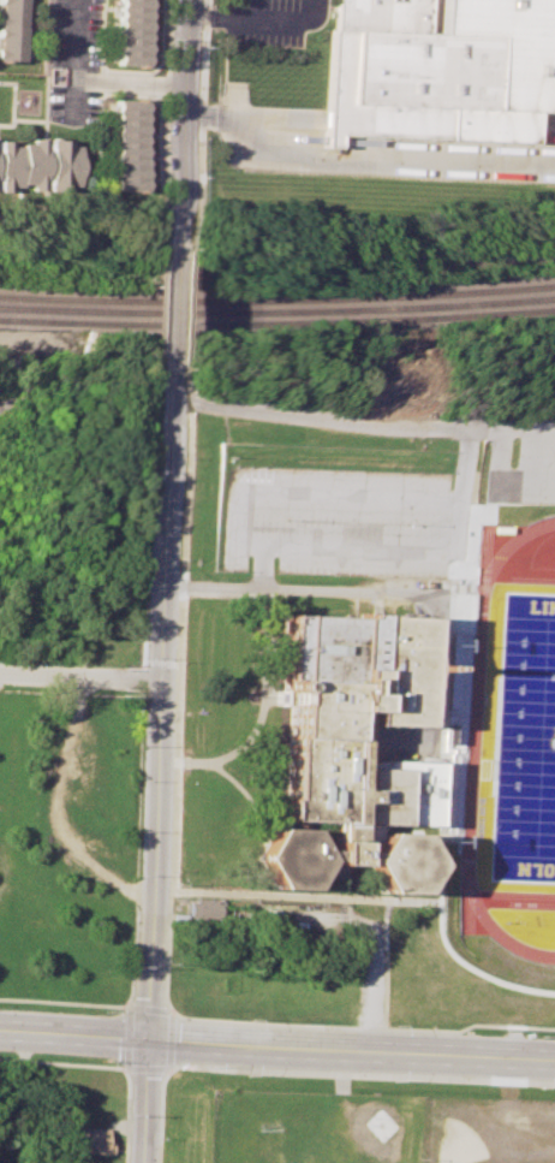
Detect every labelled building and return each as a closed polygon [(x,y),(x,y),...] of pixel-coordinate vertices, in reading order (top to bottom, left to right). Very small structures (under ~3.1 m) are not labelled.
[(28,61),(0,60),(0,0),(29,0),(28,61)] [(113,65),(116,0),(152,0),(149,66),(113,65)] [(342,150),(342,137),(533,143),(535,112),(554,112),(554,0),(333,0),(332,30),(327,30),(323,149),(342,150)] [(113,99),(148,100),(144,189),(109,186),(113,99)] [(7,192),(0,192),(0,140),(11,141),(11,146),(18,146),(19,142),(29,142),(29,137),(70,138),(70,144),(79,144),(78,185),(66,185),(66,191),(28,190),(28,183),(18,183),(18,186),(7,186),(7,192)] [(424,723),(426,616),(287,612),(284,813),(253,849),(269,884),(306,883),(326,859),(369,861),(386,886),(419,890),(440,862),(423,827),(411,824),(408,767),(359,765),(362,719),(424,723)] [(186,901),(192,901),(192,896),(222,897),(222,915),(216,915),(216,920),(186,920),(186,901)] [(70,1151),(107,1151),(107,1123),(70,1125),(70,1151)]
